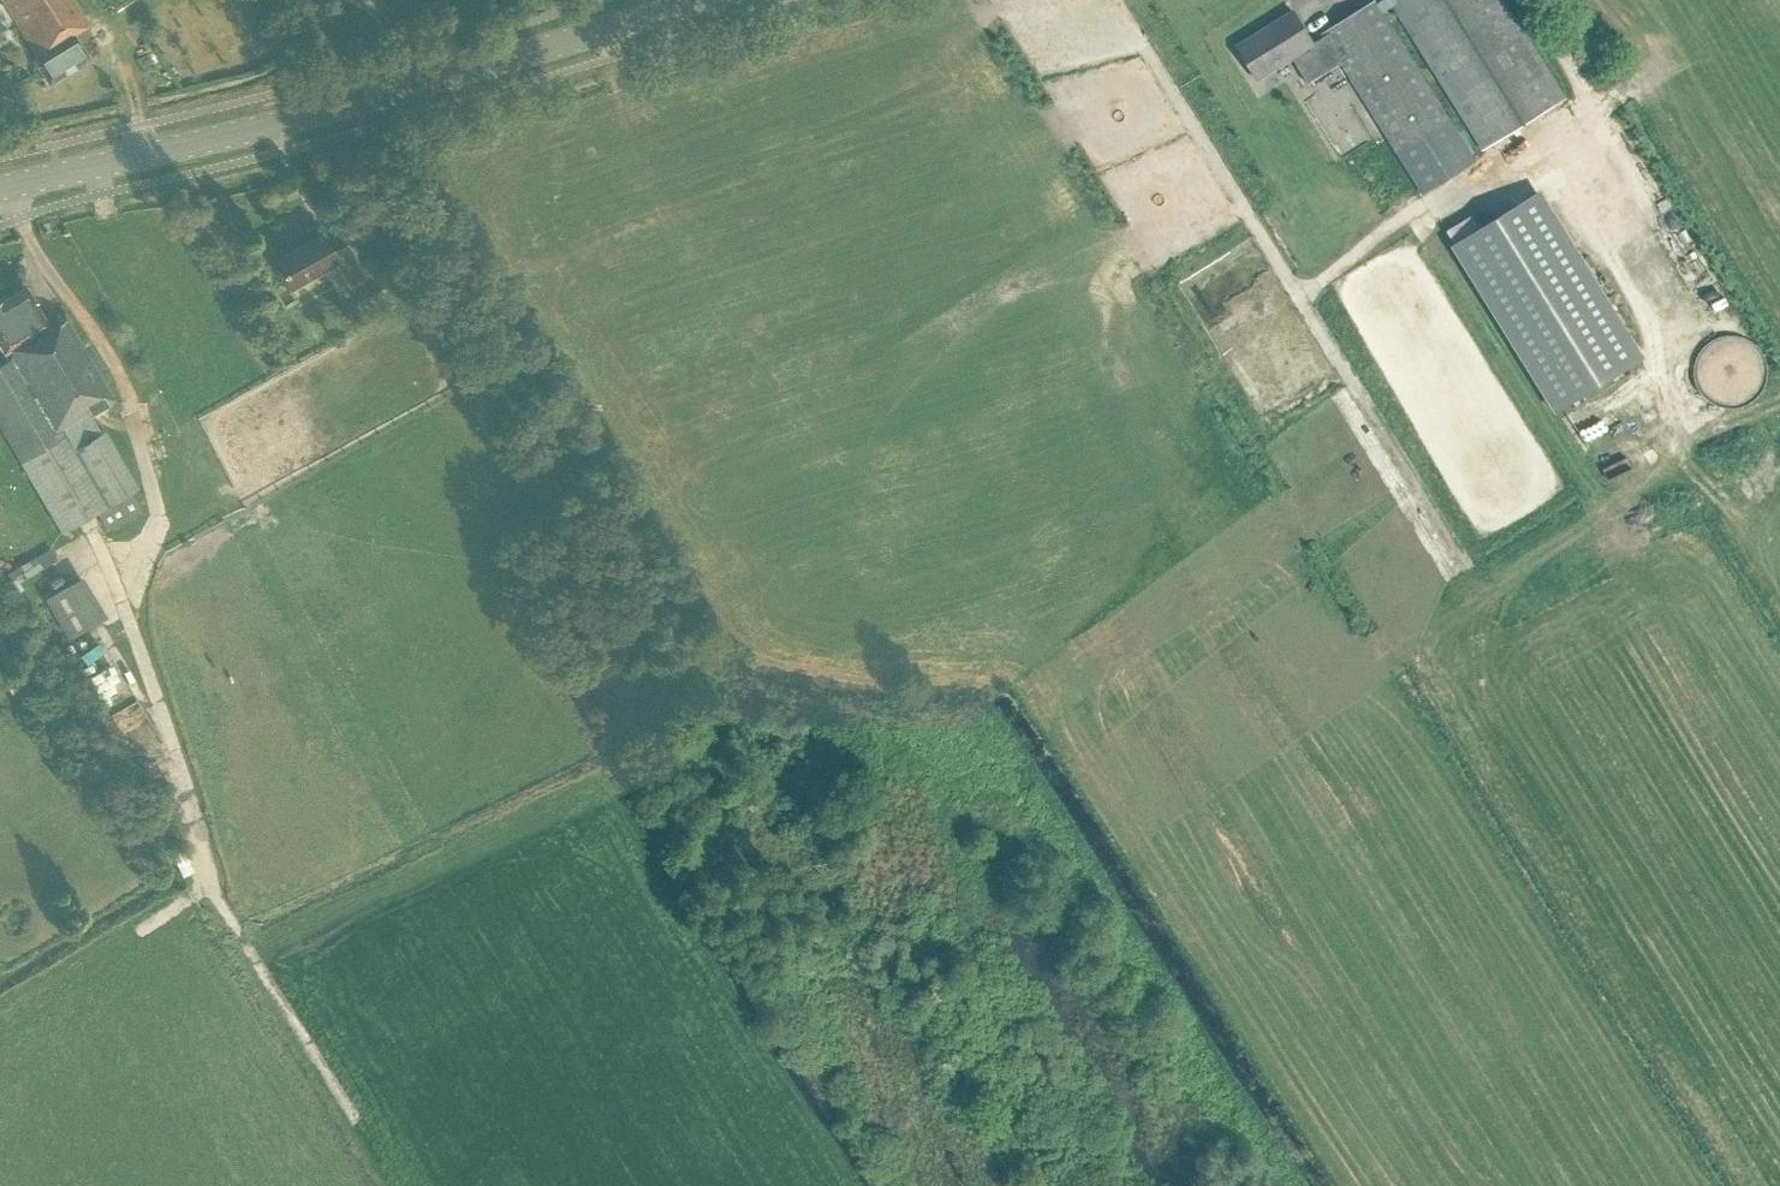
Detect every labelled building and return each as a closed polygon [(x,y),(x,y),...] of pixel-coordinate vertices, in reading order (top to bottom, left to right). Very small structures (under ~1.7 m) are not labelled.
[(31,61),(46,84),(63,74),(87,60),(71,35),(87,25),(71,0),(8,0),(20,20),(15,23),(36,58),(31,61)] [(1347,73),(1421,192),(1478,158),(1453,119),(1450,121),(1399,41),(1398,41),(1380,12),(1392,5),(1482,150),(1564,99),(1503,0),(1381,0),(1375,4),(1373,1),(1322,32),(1324,35),(1312,43),(1292,11),(1236,46),(1256,79),(1291,57),(1307,83),(1341,61),(1348,72),(1347,73)] [(1665,216),(1680,208),(1671,190),(1655,198),(1665,216)] [(1557,409),(1640,358),(1538,194),(1455,245),(1557,409)] [(1670,218),(1695,266),(1698,264),(1704,276),(1717,269),(1710,254),(1712,253),(1689,208),(1670,218)] [(347,288),(364,279),(344,246),(329,255),(318,236),(271,263),(287,291),(333,265),(347,288)] [(89,415),(113,401),(65,319),(48,329),(24,289),(0,303),(0,352),(5,361),(0,364),(0,430),(60,533),(136,489),(104,429),(98,433),(89,415)] [(1575,415),(1588,431),(1603,418),(1590,403),(1575,415)] [(1631,408),(1589,428),(1612,474),(1654,454),(1631,408)] [(17,562),(7,571),(20,586),(30,578),(17,562)] [(51,587),(95,677),(138,656),(127,634),(115,639),(110,628),(91,637),(85,625),(109,614),(87,570),(51,587)] [(115,708),(134,696),(125,681),(106,692),(115,708)]
